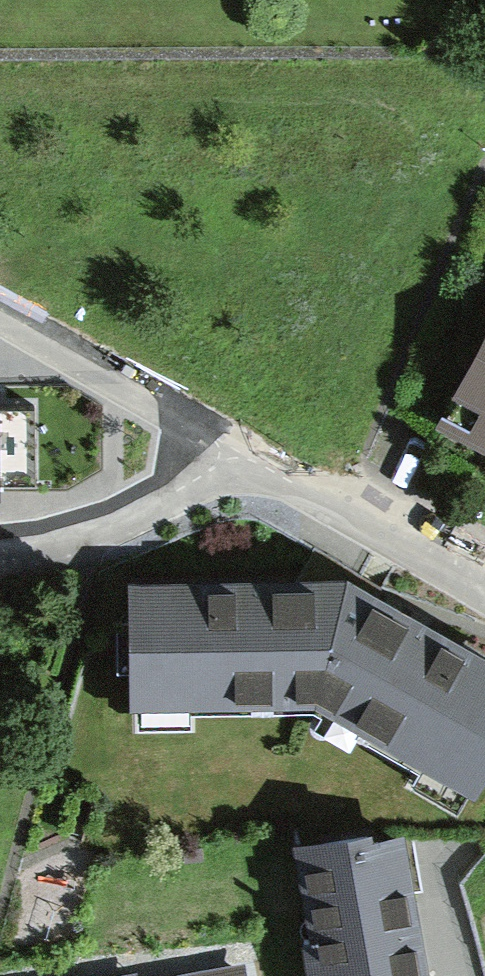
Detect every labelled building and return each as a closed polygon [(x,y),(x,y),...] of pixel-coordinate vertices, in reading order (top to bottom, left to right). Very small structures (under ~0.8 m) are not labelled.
[(436,425),(484,452),(484,337),(436,425)] [(130,581),(135,716),(314,709),(472,802),(484,780),(484,662),(363,590),(346,580),(130,581)] [(296,848),(312,940),(304,941),(310,975),(427,975),(415,903),(404,838),(374,842),(373,836),(296,848)] [(248,959),(153,975),(251,975),(248,959)]
